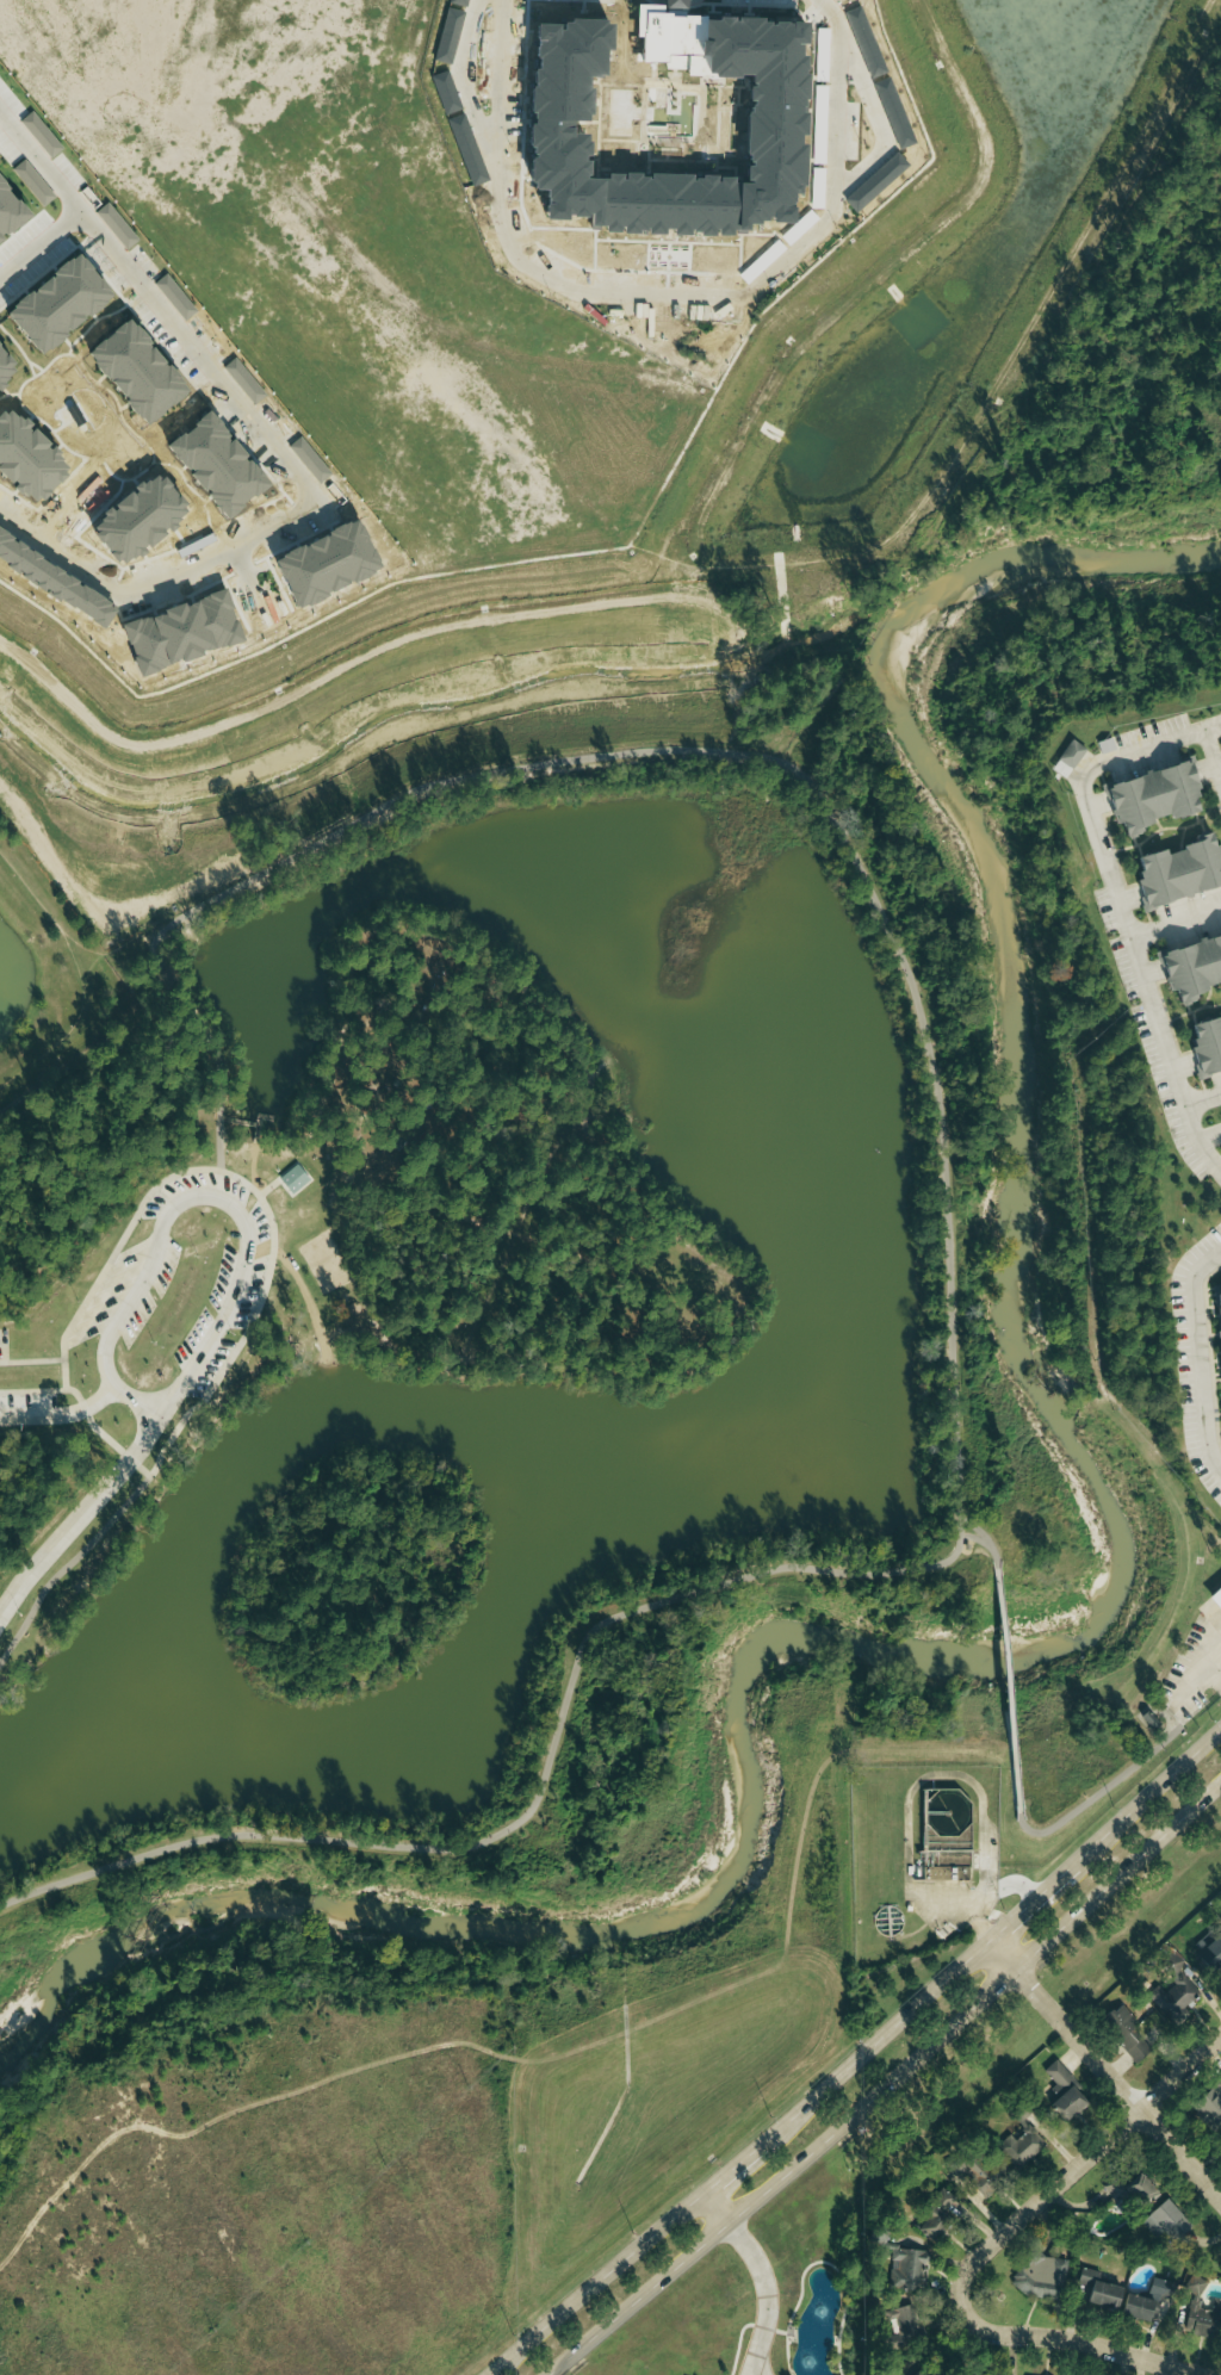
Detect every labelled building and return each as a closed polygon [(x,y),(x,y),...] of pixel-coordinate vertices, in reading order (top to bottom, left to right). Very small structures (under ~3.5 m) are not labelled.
[(538,118),(564,118),(564,88),(588,89),(589,77),(607,77),(608,23),(566,22),(566,32),(540,31),(538,118)] [(1101,754),(1116,750),(1112,737),(1098,742),(1101,754)] [(1086,749),(1072,739),(1051,769),(1065,779),(1086,749)] [(1178,759),(1196,810),(1114,838),(1096,788),(1178,759)] [(1126,857),(1204,833),(1219,880),(1141,904),(1126,857)] [(1167,998),(1220,982),(1220,930),(1153,950),(1167,998)] [(1179,1024),(1220,1011),(1220,1066),(1195,1074),(1179,1024)] [(309,1180),(296,1165),(278,1180),(292,1195),(309,1180)] [(1201,1595),(1220,1579),(1220,1620),(1201,1595)] [(1213,1935),(1210,1932),(1189,1952),(1217,1982),(1220,1978),(1220,1927),(1213,1935)] [(1196,1993),(1181,1975),(1162,1993),(1155,1985),(1145,1994),(1167,2019),(1196,1993)] [(1134,2063),(1145,2052),(1126,2032),(1136,2023),(1119,2005),(1098,2026),(1134,2063)] [(1072,2079),(1053,2060),(1039,2073),(1058,2093),(1043,2107),(1061,2126),(1084,2104),(1066,2085),(1072,2079)] [(1191,2103),(1215,2130),(1220,2124),(1220,2075),(1191,2103)] [(1014,2171),(1041,2147),(1027,2131),(1000,2155),(1014,2171)] [(956,2171),(982,2198),(1008,2173),(998,2163),(981,2179),(957,2154),(942,2167),(950,2176),(956,2171)] [(1132,2208),(1153,2191),(1136,2171),(1120,2185),(1112,2175),(1099,2186),(1111,2201),(1120,2193),(1132,2208)] [(916,2232),(936,2240),(954,2194),(934,2186),(916,2232)] [(1162,2229),(1169,2236),(1184,2221),(1161,2197),(1136,2222),(1153,2239),(1162,2229)] [(920,2290),(921,2250),(889,2249),(888,2289),(920,2290)] [(1064,2258),(1021,2252),(1015,2293),(1058,2299),(1064,2258)] [(1113,2309),(1118,2286),(1093,2281),(1095,2271),(1079,2267),(1071,2300),(1113,2309)] [(1200,2297),(1203,2276),(1185,2274),(1184,2281),(1148,2276),(1145,2296),(1120,2293),(1116,2315),(1153,2320),(1157,2296),(1172,2298),(1173,2290),(1191,2292),(1186,2325),(1220,2330),(1220,2324),(1220,2300),(1200,2297)] [(886,2308),(888,2336),(914,2334),(912,2306),(886,2308)]
